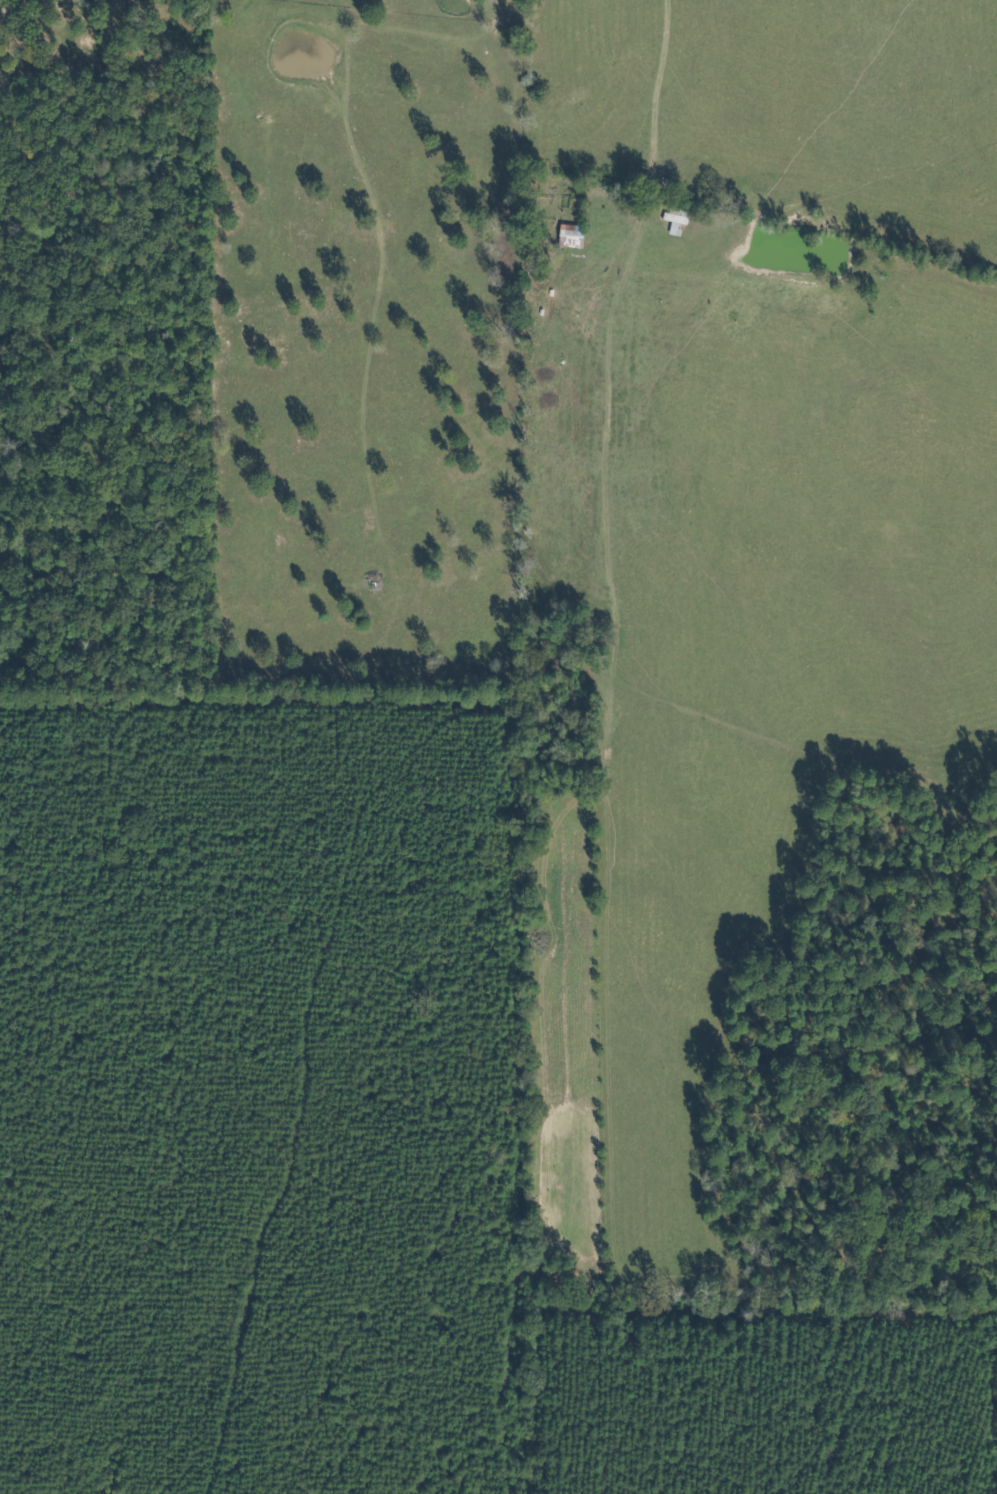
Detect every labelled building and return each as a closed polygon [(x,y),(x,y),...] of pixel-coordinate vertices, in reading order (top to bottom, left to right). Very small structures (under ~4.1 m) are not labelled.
[(562,248),(587,248),(587,225),(563,225),(562,248)]
